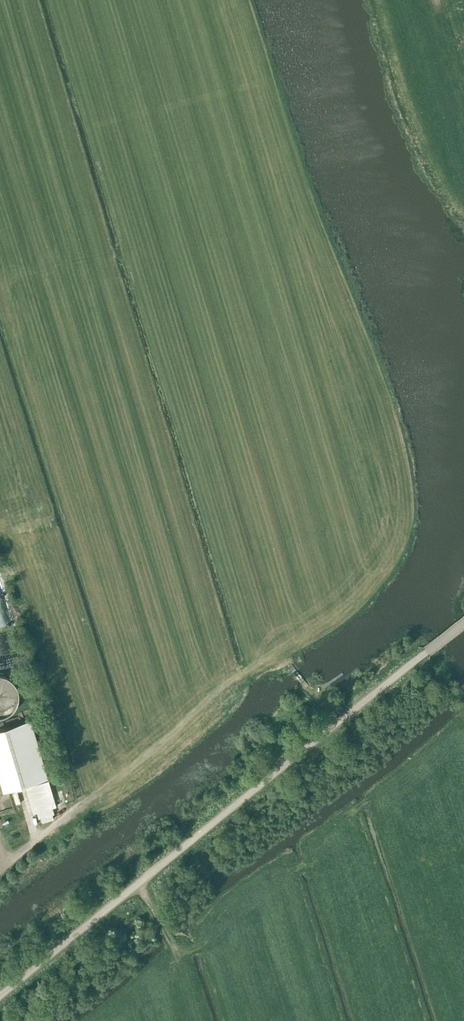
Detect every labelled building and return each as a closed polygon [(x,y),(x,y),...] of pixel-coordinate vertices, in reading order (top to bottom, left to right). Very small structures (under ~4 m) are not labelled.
[(1,718),(4,717),(7,716),(9,714),(12,713),(14,710),(16,708),(17,705),(18,702),(19,699),(19,696),(19,693),(18,690),(17,688),(15,685),(14,683),(11,680),(9,679),(6,677),(4,676),(1,675),(0,675),(0,718),(1,718)] [(3,791),(47,778),(30,720),(0,729),(0,781),(3,791)] [(48,781),(25,787),(33,814),(37,812),(38,818),(40,818),(42,822),(53,819),(52,814),(54,813),(52,808),(56,806),(48,781)]
